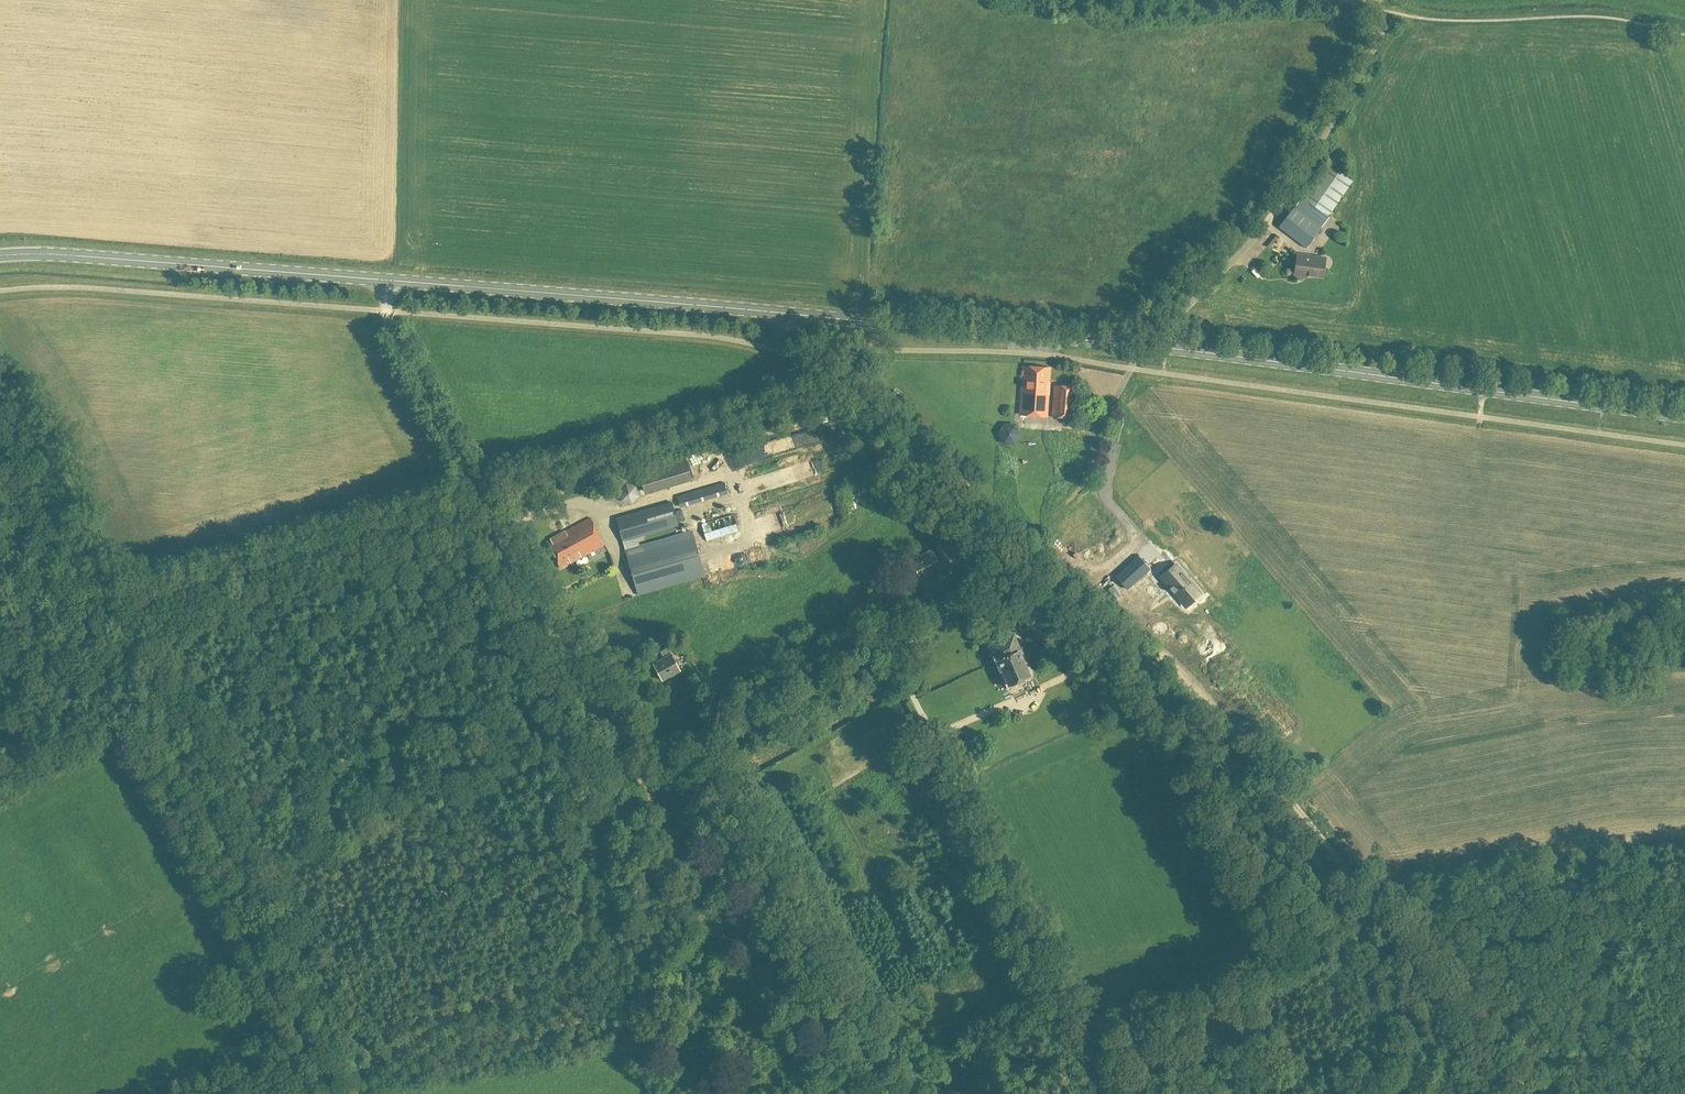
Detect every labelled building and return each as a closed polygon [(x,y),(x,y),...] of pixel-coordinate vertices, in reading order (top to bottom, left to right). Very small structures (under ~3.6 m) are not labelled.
[(1325,162),(1301,197),(1328,216),(1352,181),(1325,162)] [(1321,227),(1295,207),(1279,227),(1306,247),(1321,227)] [(1312,210),(1309,215),(1318,221),(1321,217),(1312,210)] [(1260,246),(1267,237),(1262,233),(1255,242),(1260,246)] [(1282,251),(1287,244),(1279,237),(1274,244),(1282,251)] [(1246,254),(1241,257),(1245,267),(1250,264),(1246,254)] [(1317,256),(1297,254),(1294,276),(1303,277),(1303,275),(1323,277),(1325,262),(1316,261),(1317,256)] [(1047,416),(1050,368),(1023,366),(1020,414),(1047,416)] [(1076,418),(1078,386),(1054,385),(1052,416),(1076,418)] [(997,422),(997,443),(1015,443),(1015,422),(997,422)] [(842,450),(844,460),(853,459),(851,449),(842,450)] [(832,465),(844,462),(841,451),(829,454),(832,465)] [(646,493),(692,480),(684,456),(638,469),(646,493)] [(792,478),(832,468),(829,456),(789,466),(792,478)] [(633,504),(640,496),(637,485),(626,483),(621,477),(613,486),(618,490),(621,501),(633,504)] [(680,506),(728,492),(724,482),(677,496),(680,506)] [(812,512),(820,510),(817,501),(809,503),(812,512)] [(616,518),(625,549),(638,545),(636,537),(679,525),(672,502),(616,518)] [(703,541),(735,530),(729,511),(697,522),(703,541)] [(767,534),(768,515),(756,514),(756,533),(767,534)] [(561,568),(605,544),(590,517),(565,531),(547,541),(561,568)] [(638,595),(705,575),(692,531),(625,550),(638,595)] [(939,544),(958,560),(965,552),(946,536),(939,544)] [(911,561),(921,580),(942,569),(946,566),(941,558),(938,560),(932,549),(911,561)] [(1128,589),(1134,583),(1133,581),(1149,567),(1139,556),(1116,576),(1128,589)] [(1192,583),(1176,564),(1171,568),(1161,577),(1171,587),(1174,592),(1183,602),(1195,592),(1190,585),(1192,583)] [(999,617),(1006,615),(1002,606),(996,608),(999,617)] [(985,624),(992,621),(988,612),(981,615),(985,624)] [(1009,684),(1030,675),(1020,652),(1022,651),(1014,634),(989,645),(996,662),(999,661),(1009,684)] [(663,680),(681,670),(668,647),(661,651),(664,657),(654,663),(663,680)]
